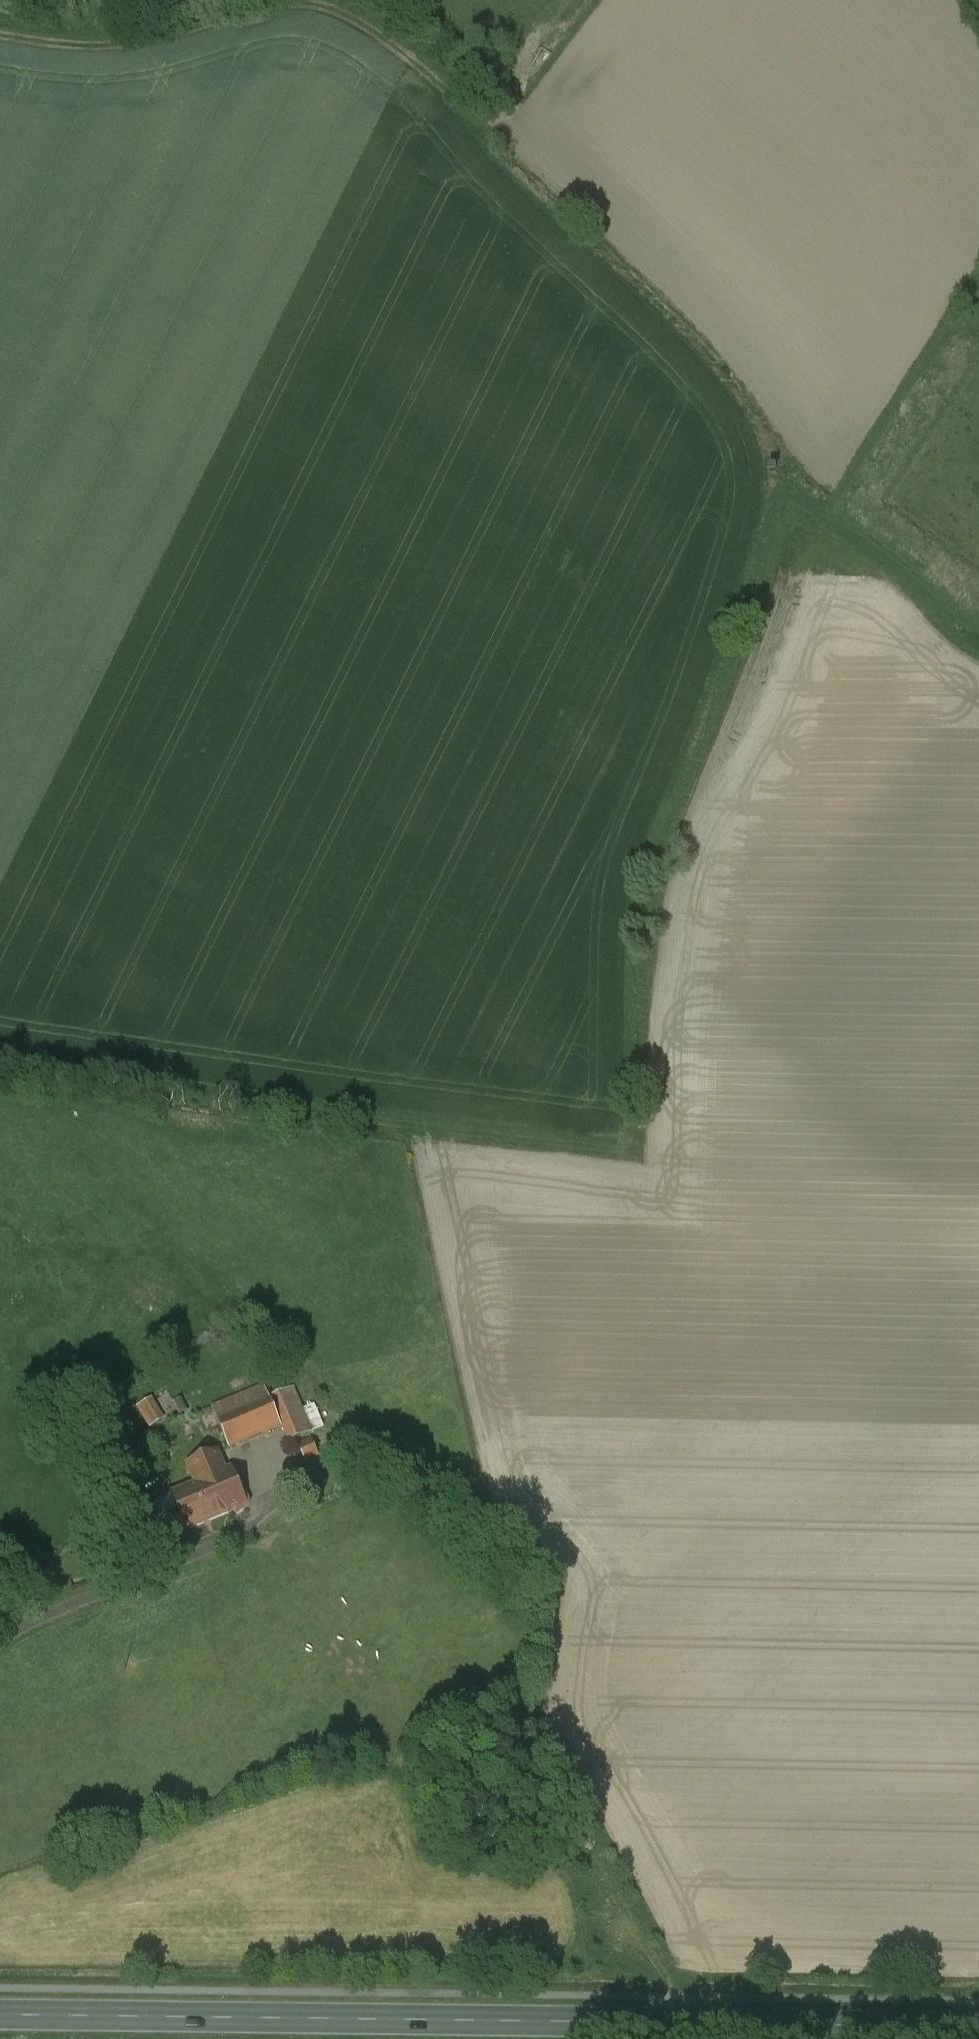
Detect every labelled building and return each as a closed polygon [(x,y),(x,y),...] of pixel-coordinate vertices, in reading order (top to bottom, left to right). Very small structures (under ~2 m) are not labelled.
[(265,1388),(213,1410),(229,1448),(281,1426),(270,1400),(265,1388)] [(294,1389),(270,1400),(281,1426),(289,1444),(298,1440),(302,1449),(319,1442),(315,1434),(314,1434),(294,1389)] [(139,1406),(151,1427),(164,1421),(152,1399),(139,1406)] [(179,1534),(232,1511),(237,1514),(242,1512),(248,1499),(245,1493),(240,1491),(231,1472),(226,1474),(218,1455),(190,1467),(198,1485),(175,1495),(183,1513),(172,1518),(179,1534)]
